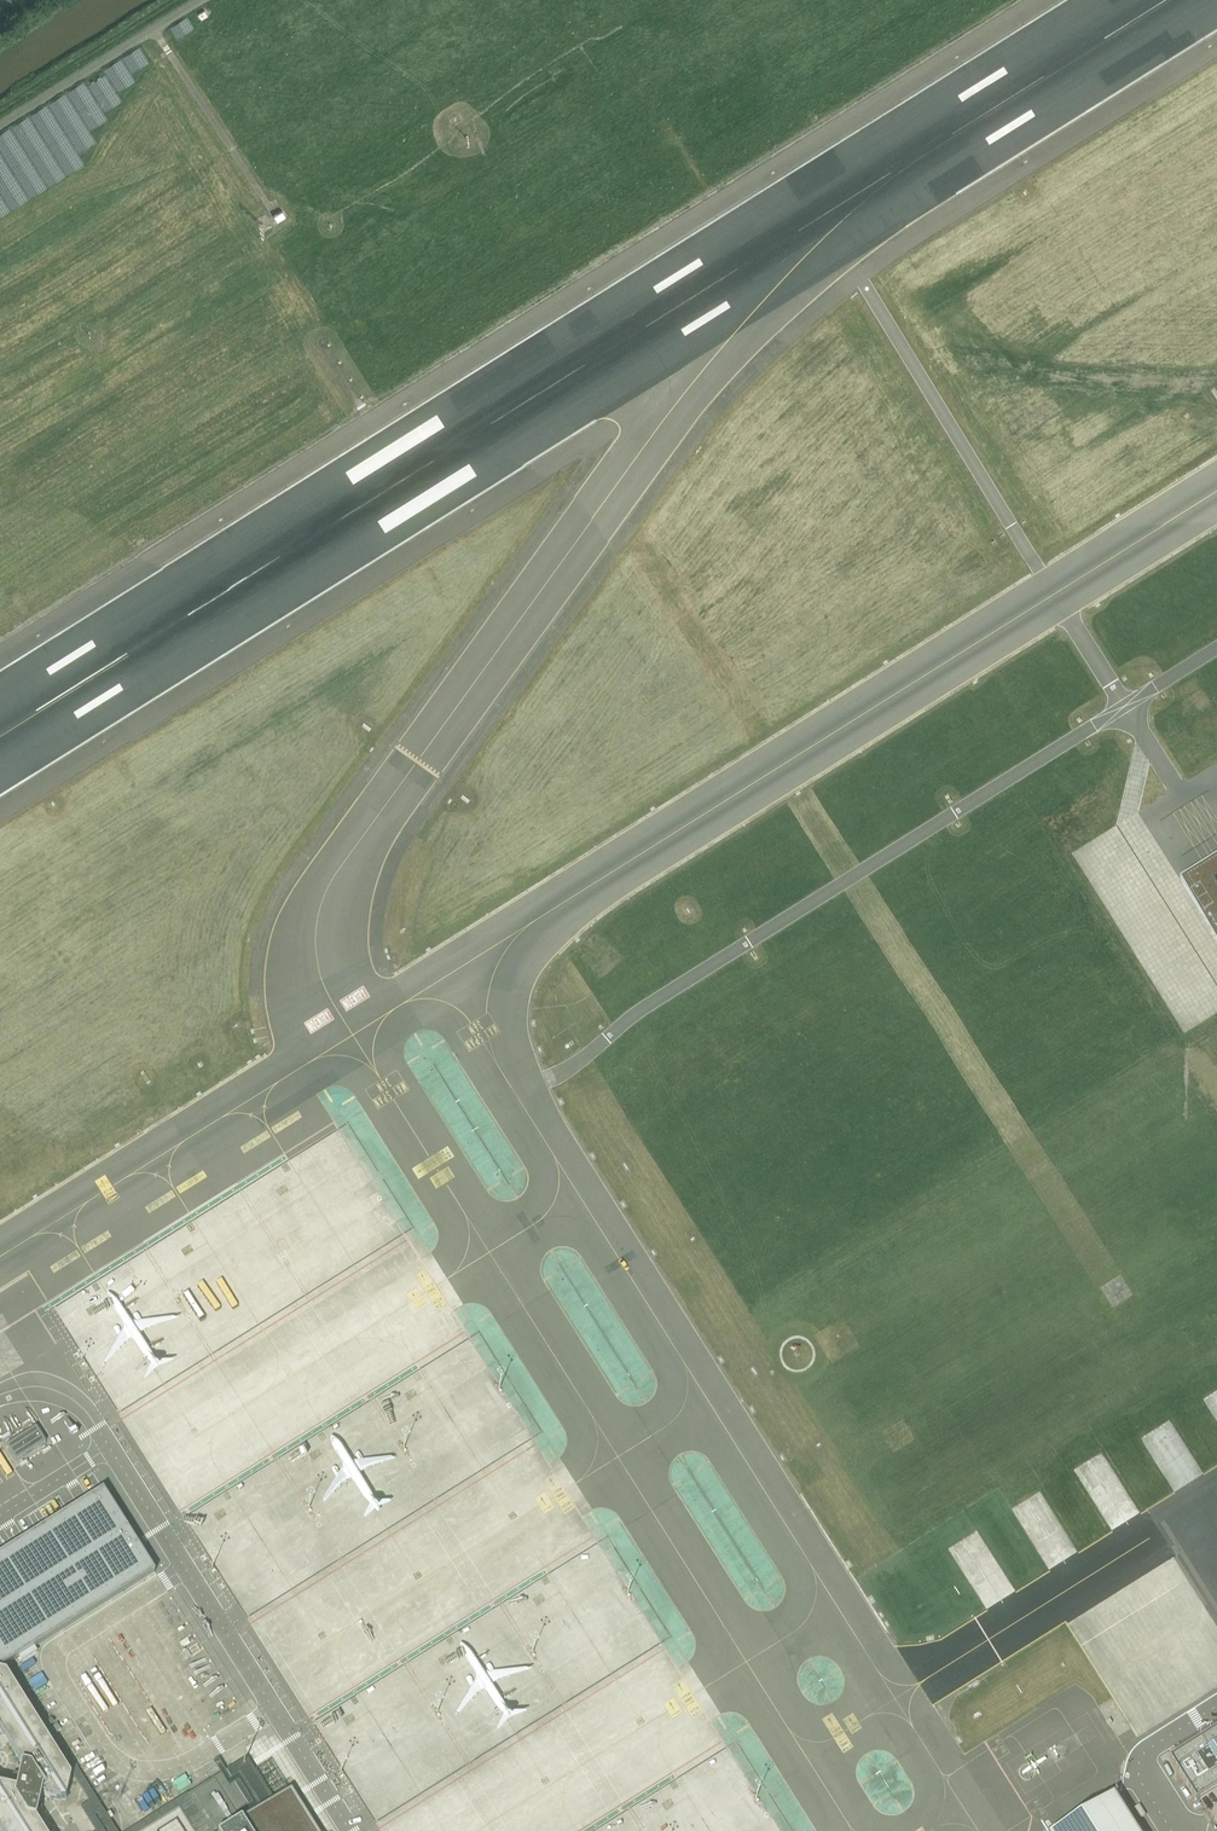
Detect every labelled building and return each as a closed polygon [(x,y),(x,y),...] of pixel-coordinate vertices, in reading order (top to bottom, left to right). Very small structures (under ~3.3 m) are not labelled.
[(1181,880),(1216,938),(1216,858),(1181,880)] [(36,1426),(6,1445),(15,1460),(46,1441),(36,1426)] [(0,1553),(0,1669),(4,1666),(72,1775),(89,1801),(107,1830),(116,1830),(10,1662),(66,1627),(154,1572),(102,1489),(13,1545),(0,1553)] [(6,1673),(0,1671),(0,1731),(21,1765),(22,1758),(28,1757),(44,1779),(41,1795),(65,1801),(70,1776),(6,1673)] [(1216,1786),(1216,1729),(1172,1758),(1197,1799),(1216,1786)] [(22,1758),(21,1765),(19,1774),(16,1773),(15,1779),(18,1780),(15,1788),(13,1797),(26,1817),(35,1818),(41,1795),(44,1779),(28,1757),(22,1758)] [(249,1766),(241,1771),(236,1764),(205,1784),(188,1795),(210,1830),(289,1830),(249,1766)] [(35,1818),(26,1817),(13,1797),(15,1788),(0,1784),(0,1830),(1,1830),(43,1830),(35,1818)] [(1116,1793),(1055,1830),(1139,1830),(1116,1793)] [(178,1808),(193,1830),(210,1830),(188,1795),(187,1794),(128,1830),(141,1830),(178,1808)] [(80,1807),(95,1830),(107,1830),(89,1801),(80,1807)]
